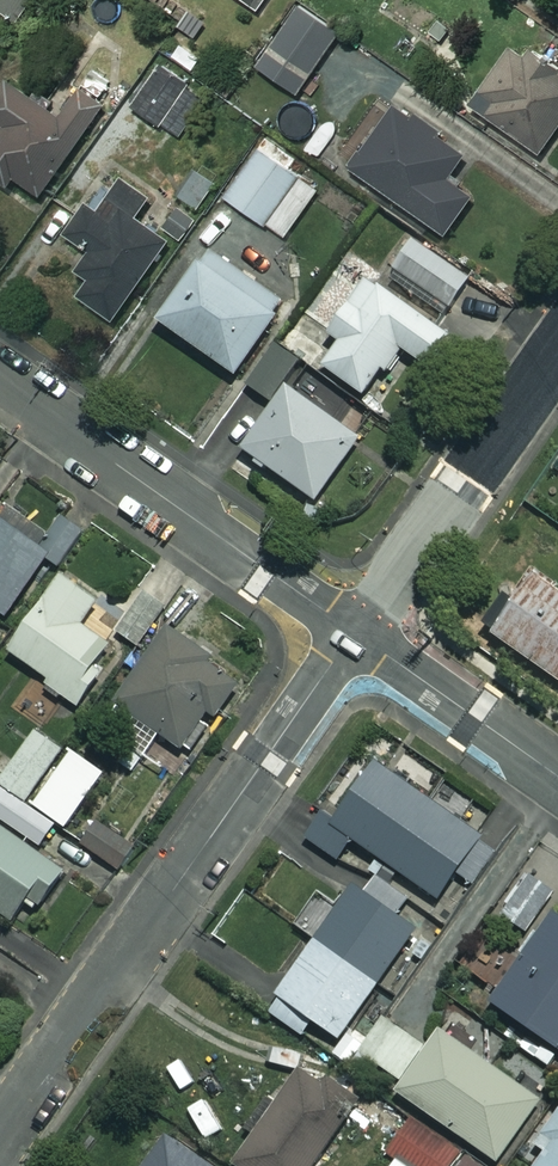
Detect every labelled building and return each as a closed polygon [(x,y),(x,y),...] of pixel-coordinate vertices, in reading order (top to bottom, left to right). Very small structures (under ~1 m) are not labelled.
[(13,24),(31,0),(0,0),(0,15),(13,24)] [(257,13),(266,0),(238,0),(257,13)] [(334,36),(296,10),(255,69),(293,95),(334,36)] [(509,46),(467,108),(535,154),(557,120),(557,80),(509,46)] [(199,92),(159,68),(132,111),(173,136),(199,92)] [(99,103),(75,87),(54,120),(7,89),(0,99),(0,129),(2,131),(0,133),(0,186),(4,188),(10,179),(37,197),(99,103)] [(459,156),(392,108),(347,170),(439,237),(467,197),(443,179),(459,156)] [(298,162),(265,140),(224,200),(283,240),(315,191),(290,174),(298,162)] [(108,172),(63,239),(84,253),(71,272),(85,281),(73,298),(109,322),(162,242),(128,219),(144,196),(108,172)] [(214,187),(189,173),(175,196),(201,211),(214,187)] [(195,220),(176,207),(160,229),(180,242),(195,220)] [(472,281),(411,241),(392,271),(452,311),(472,281)] [(227,274),(204,258),(157,326),(234,379),(284,307),(231,269),(227,274)] [(321,369),(362,398),(380,373),(389,379),(406,355),(428,371),(449,341),(366,283),(327,339),(337,346),(321,369)] [(347,403),(270,350),(243,389),(272,409),(241,454),(315,505),(359,441),(333,423),(347,403)] [(0,515),(0,609),(9,615),(51,556),(62,564),(86,530),(66,515),(44,546),(0,515)] [(47,684),(82,708),(108,671),(100,665),(116,642),(109,637),(115,627),(94,612),(102,599),(66,574),(13,650),(52,677),(47,684)] [(534,575),(491,639),(557,684),(557,592),(534,575)] [(149,588),(121,632),(141,645),(144,640),(153,646),(163,630),(154,624),(169,601),(149,588)] [(118,699),(194,756),(215,727),(205,719),(214,708),(219,712),(243,680),(172,627),(118,699)] [(40,850),(58,825),(27,803),(66,749),(41,731),(0,789),(0,821),(40,850)] [(501,846),(379,761),(338,819),(326,811),(308,837),(368,879),(384,857),(441,897),(458,872),(474,884),(501,846)] [(133,852),(73,810),(60,829),(119,871),(133,852)] [(0,821),(0,908),(15,920),(29,901),(41,909),(68,870),(46,854),(40,850),(0,821)] [(531,929),(518,948),(525,953),(493,999),(557,1044),(557,910),(549,904),(557,892),(527,871),(501,908),(531,929)] [(411,898),(378,875),(365,893),(356,886),(280,993),(342,1037),(419,928),(399,915),(411,898)] [(429,1048),(386,1017),(362,1052),(403,1081),(398,1088),(502,1161),(557,1083),(455,1011),(429,1048)] [(362,1097),(332,1075),(326,1084),(305,1068),(238,1162),(243,1165),(313,1165),(362,1097)] [(390,1152),(398,1159),(393,1165),(447,1165),(448,1164),(407,1130),(390,1152)] [(163,1132),(141,1165),(216,1165),(163,1132)] [(538,1135),(516,1165),(552,1165),(557,1158),(557,1149),(538,1135)]
